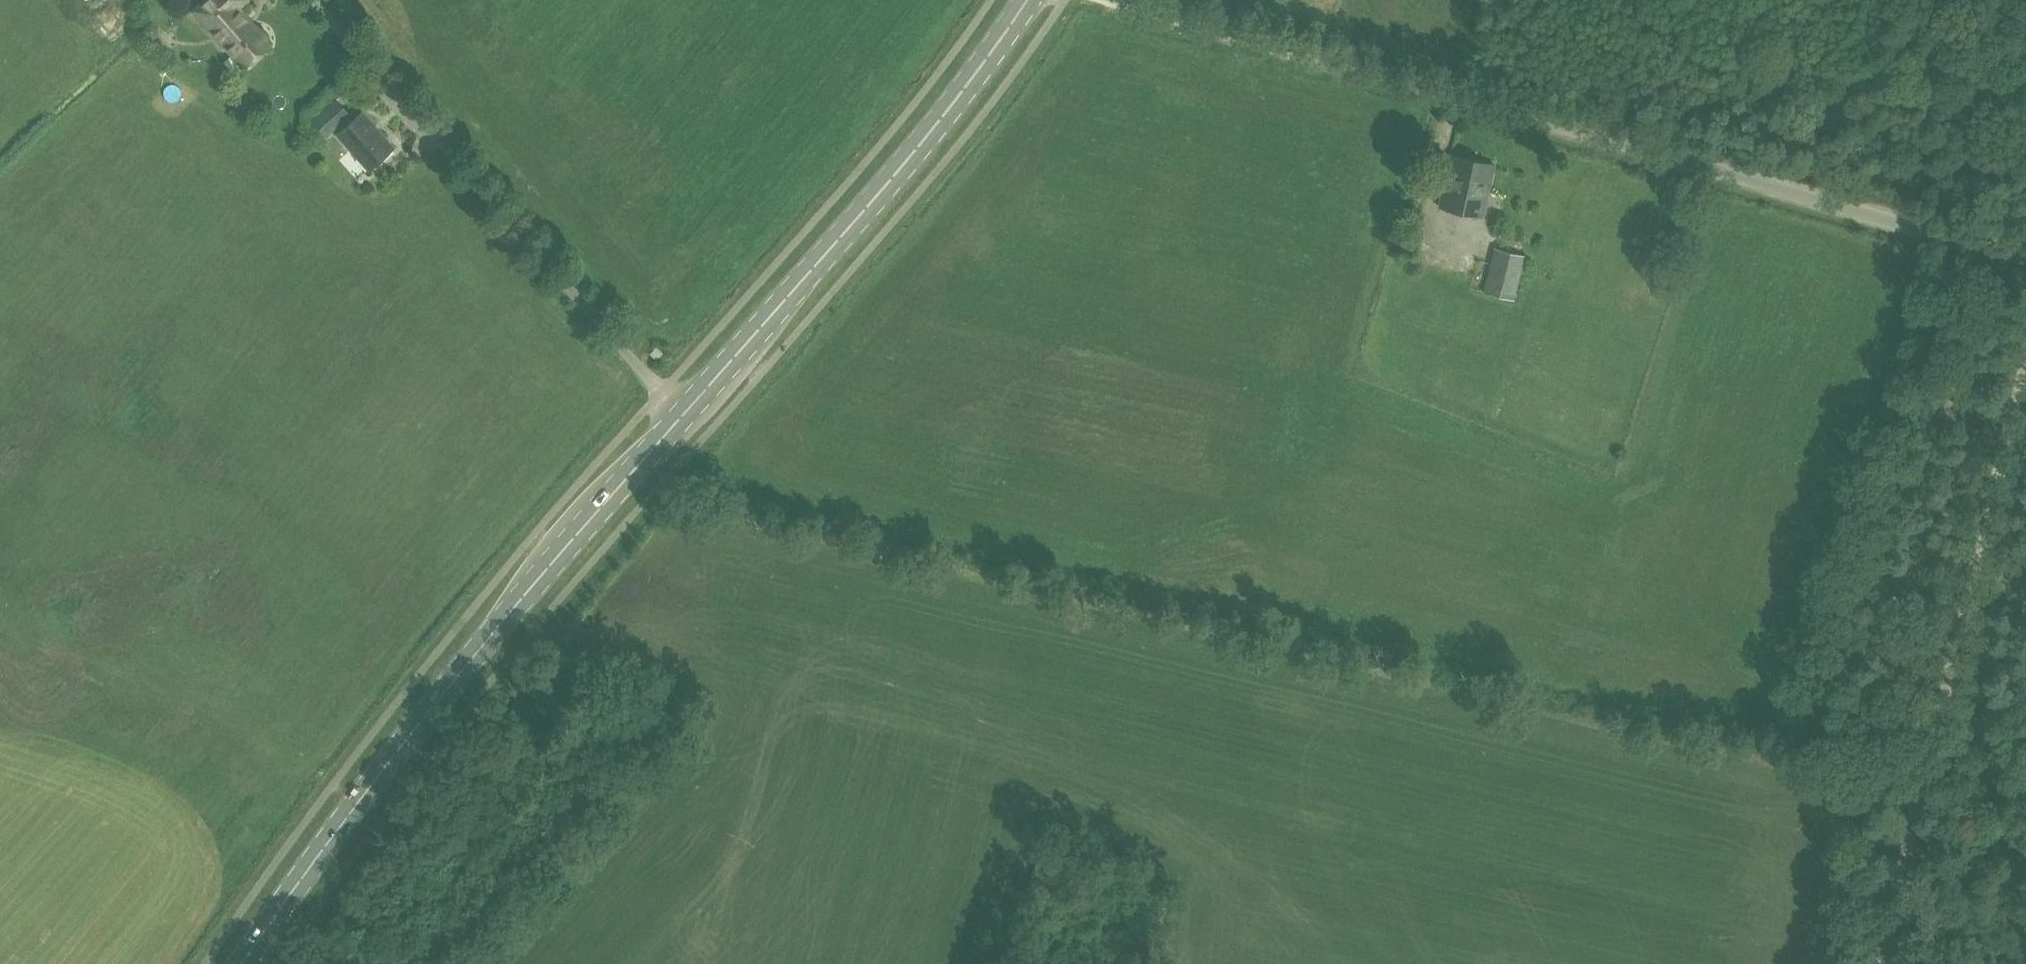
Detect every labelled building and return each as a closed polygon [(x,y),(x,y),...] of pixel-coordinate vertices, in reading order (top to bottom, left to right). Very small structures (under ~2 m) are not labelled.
[(268,40),(268,38),(267,36),(267,35),(266,33),(265,31),(263,30),(262,29),(259,28),(257,27),(238,6),(245,0),(204,0),(193,9),(244,66),(270,43),(268,40)] [(369,169),(393,147),(361,111),(353,119),(349,114),(350,113),(336,98),(312,120),(326,135),(340,122),(344,127),(337,133),(369,169)] [(1483,216),(1494,164),(1451,154),(1440,206),(1483,216)] [(1515,300),(1526,255),(1494,247),(1483,292),(1515,300)] [(626,491),(614,506),(622,512),(634,497),(626,491)]
